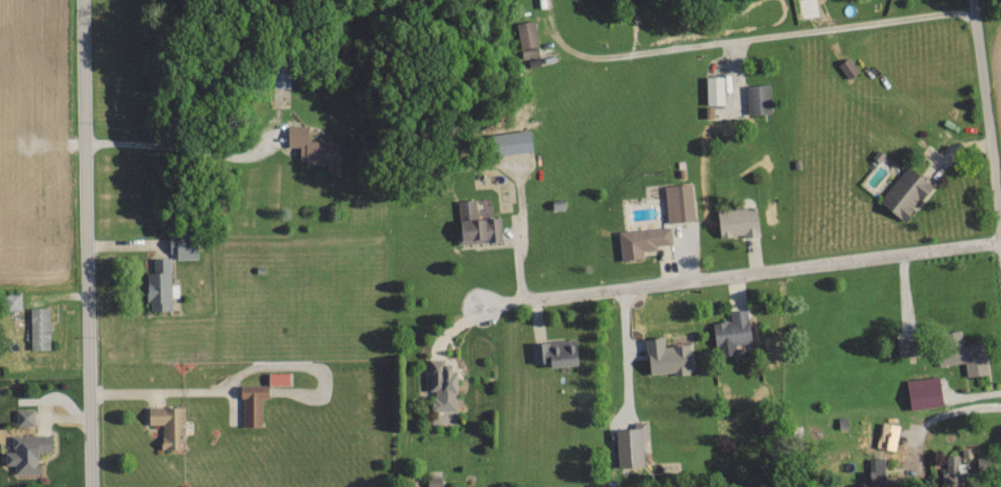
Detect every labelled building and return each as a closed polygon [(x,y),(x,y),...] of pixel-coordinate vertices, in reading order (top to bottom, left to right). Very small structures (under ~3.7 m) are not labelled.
[(519,47),(536,45),(533,20),(516,22),(519,47)] [(537,56),(536,47),(521,49),(522,57),(537,56)] [(837,64),(847,77),(857,70),(847,56),(837,64)] [(722,75),(704,76),(705,103),(723,103),(722,75)] [(745,84),(746,113),(770,112),(769,84),(745,84)] [(327,163),(326,169),(339,169),(339,140),(306,139),(306,124),(287,124),(286,146),(298,146),(298,162),(327,163)] [(493,156),(531,150),(528,128),(489,134),(493,156)] [(878,202),(903,220),(930,183),(905,165),(878,202)] [(693,220),(691,183),(664,185),(666,221),(693,220)] [(457,200),(458,242),(500,241),(499,217),(476,218),(475,199),(457,200)] [(716,208),(717,236),(757,235),(756,207),(716,208)] [(670,243),(669,226),(617,230),(619,259),(642,257),(641,250),(655,249),(654,244),(670,243)] [(195,256),(195,234),(167,234),(168,257),(195,256)] [(146,310),(170,309),(170,297),(177,296),(177,284),(170,284),(169,257),(152,257),(152,272),(146,272),(146,310)] [(4,309),(19,309),(20,293),(5,293),(4,309)] [(28,307),(29,348),(48,348),(48,307),(28,307)] [(715,355),(735,353),(734,343),(749,342),(747,309),(728,310),(729,320),(712,321),(715,355)] [(939,364),(964,361),(966,376),(985,374),(981,342),(961,345),(960,330),(935,333),(939,364)] [(645,337),(647,374),(690,371),(687,343),(663,345),(662,336),(645,337)] [(897,337),(897,355),(910,355),(911,338),(897,337)] [(547,365),(574,365),(574,340),(530,340),(530,362),(547,362),(547,365)] [(455,410),(454,360),(427,360),(428,390),(434,390),(434,398),(429,398),(430,410),(455,410)] [(287,384),(287,372),(267,372),(267,385),(287,384)] [(937,375),(904,380),(909,409),(941,404),(937,375)] [(240,426),(260,426),(261,397),(266,397),(266,384),(240,384),(240,426)] [(182,449),(183,406),(147,405),(147,424),(161,424),(160,448),(182,449)] [(33,424),(32,408),(15,409),(15,425),(33,424)] [(614,428),(616,466),(642,465),(641,438),(646,438),(645,421),(632,421),(633,427),(614,428)] [(875,447),(891,450),(896,425),(880,421),(875,447)] [(36,473),(36,452),(49,451),(48,434),(10,435),(10,451),(3,451),(3,464),(13,464),(13,473),(36,473)] [(945,455),(945,476),(964,476),(963,463),(957,463),(957,455),(945,455)] [(426,476),(427,486),(440,486),(440,476),(426,476)]
